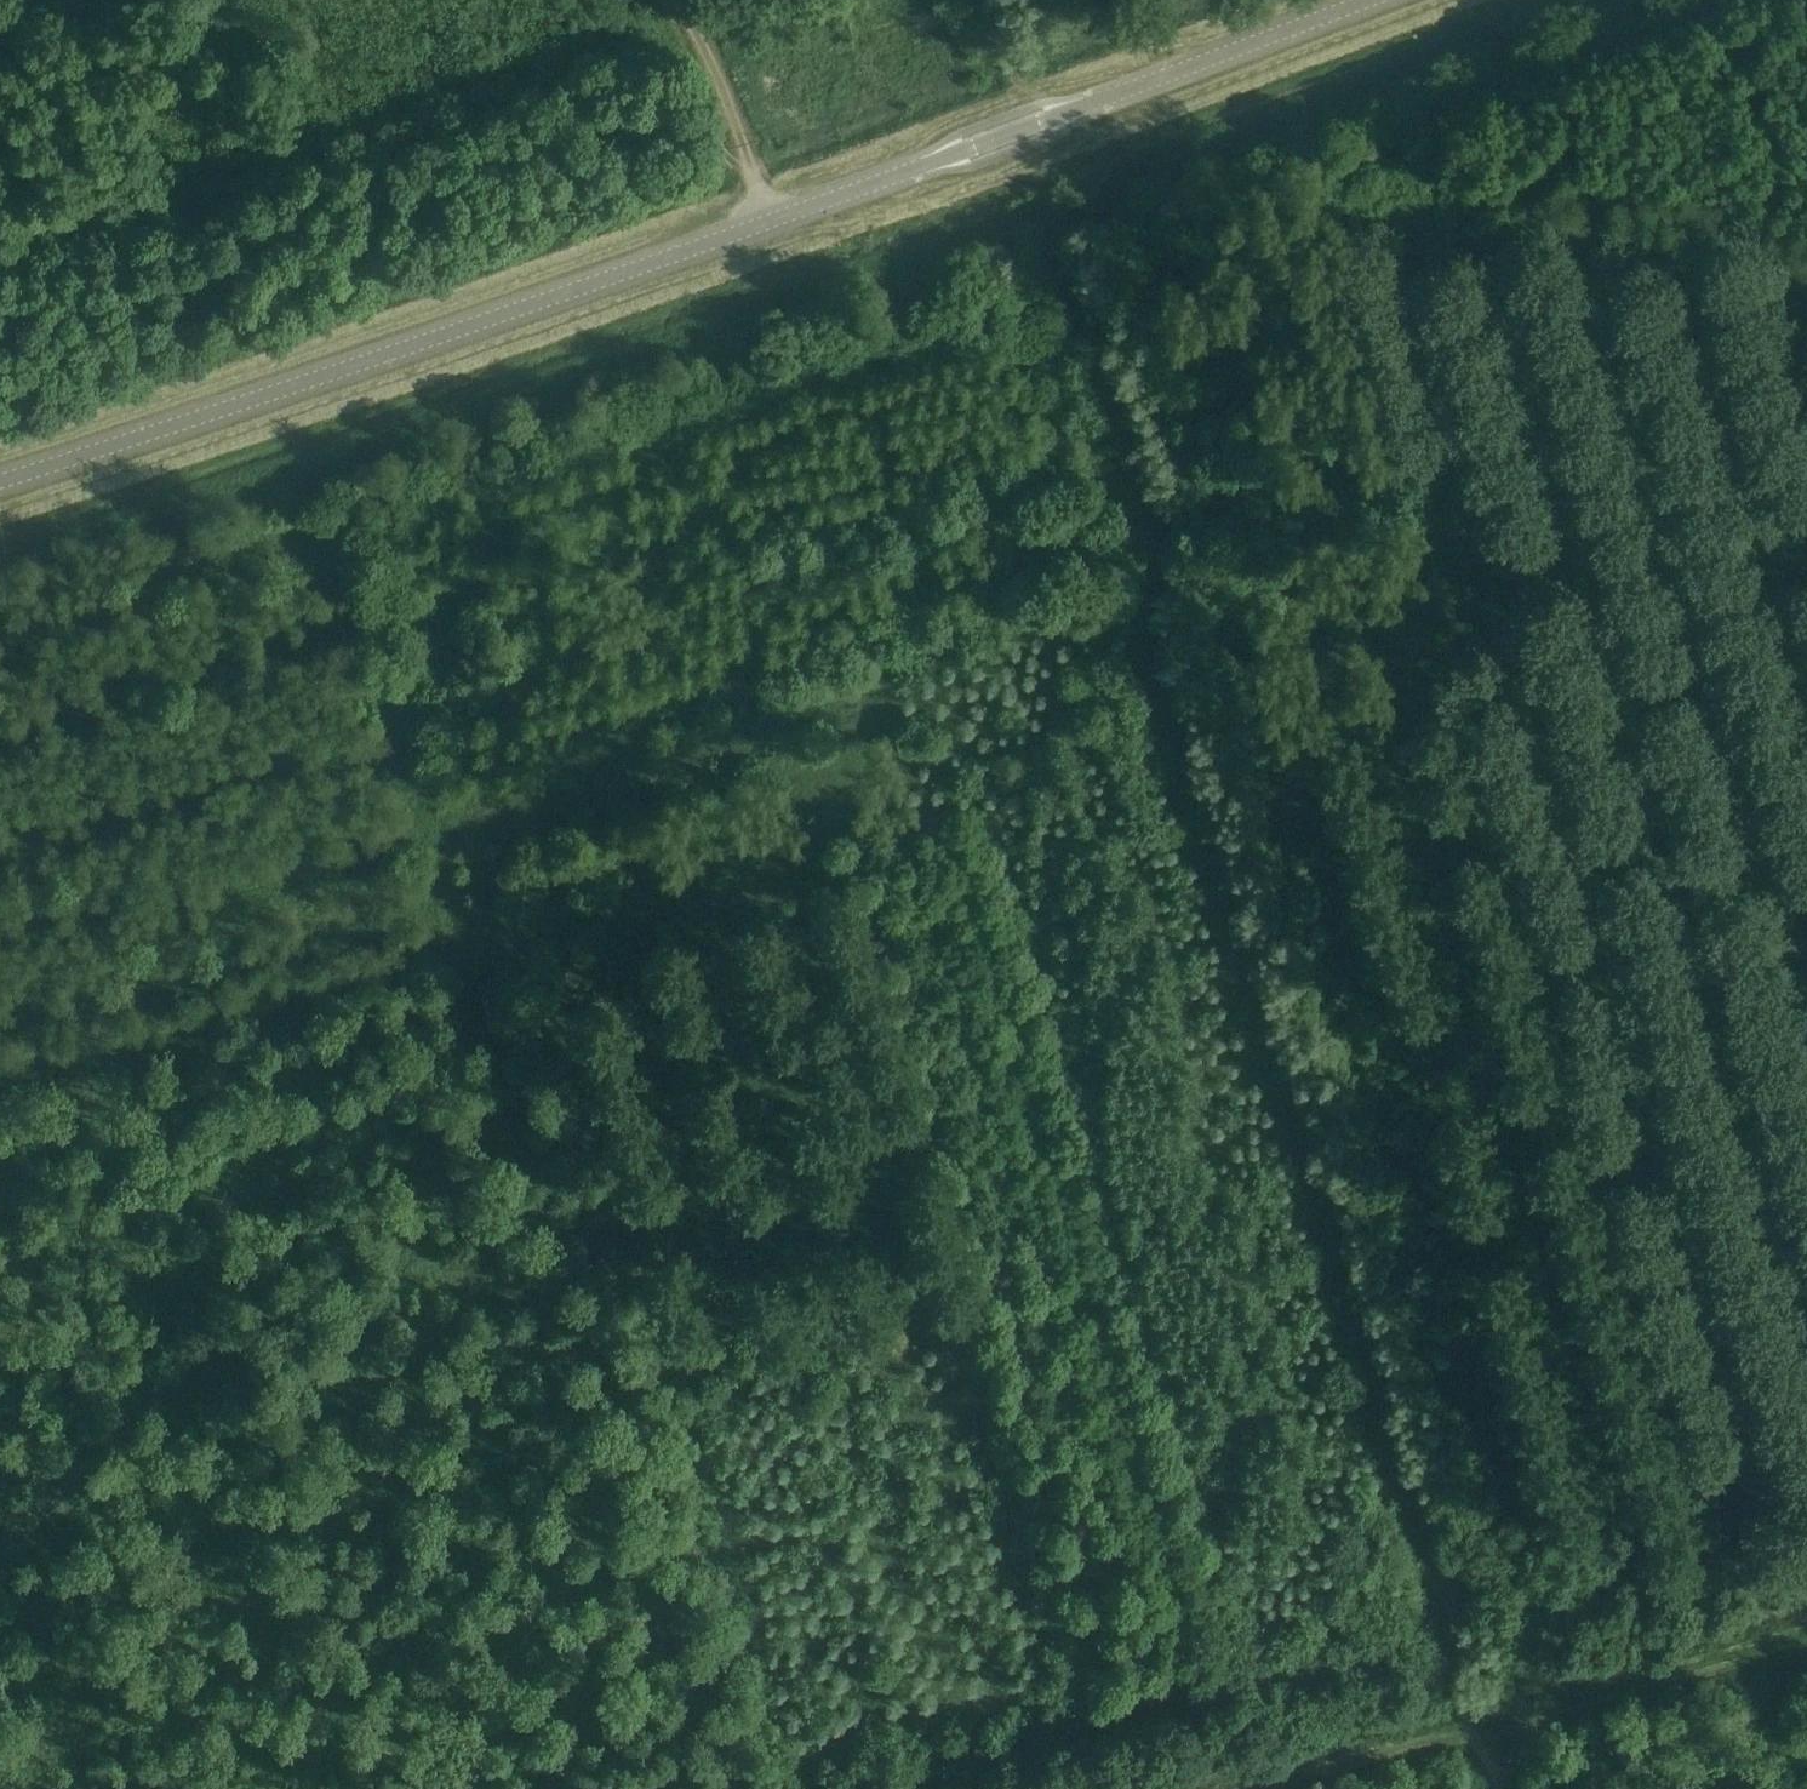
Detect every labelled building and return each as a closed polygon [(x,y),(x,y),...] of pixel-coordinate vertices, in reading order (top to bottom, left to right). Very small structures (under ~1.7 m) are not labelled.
[(329,1783),(347,1780),(345,1768),(327,1770),(329,1783)]
